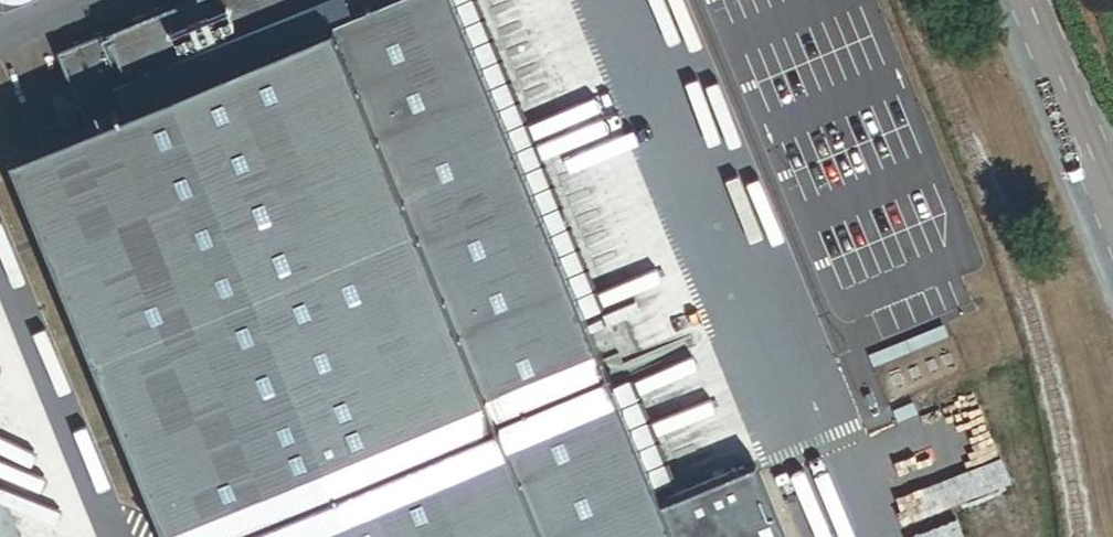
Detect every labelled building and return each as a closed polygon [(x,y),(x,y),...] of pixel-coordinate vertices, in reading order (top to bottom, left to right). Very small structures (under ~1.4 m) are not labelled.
[(158,536),(780,536),(745,450),(649,488),(448,0),(396,0),(91,130),(7,169),(158,536)] [(64,61),(91,130),(396,0),(209,0),(64,61)]
